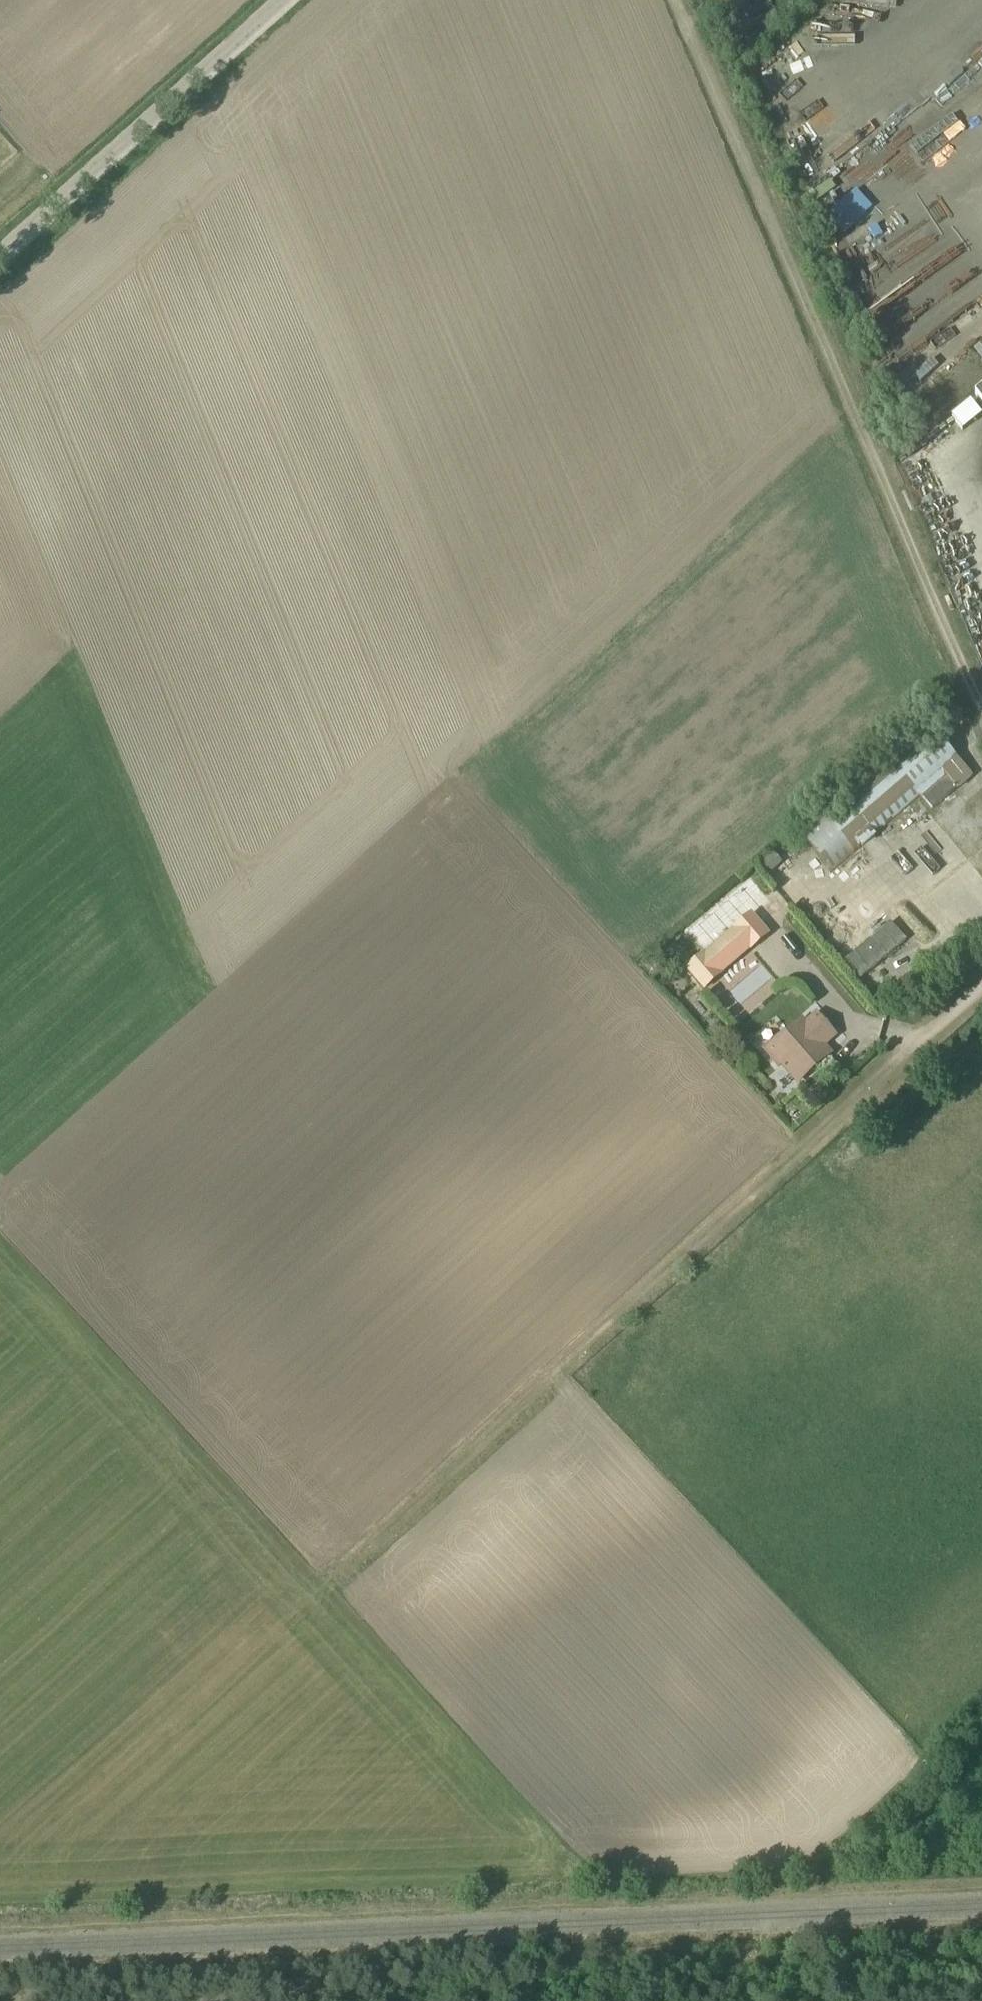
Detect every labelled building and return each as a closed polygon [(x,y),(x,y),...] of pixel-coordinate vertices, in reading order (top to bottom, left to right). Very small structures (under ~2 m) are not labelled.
[(966,399),(948,416),(961,429),(979,412),(966,399)] [(929,726),(823,817),(801,836),(832,873),(855,854),(922,796),(932,808),(957,788),(959,790),(973,777),(929,726)] [(955,846),(981,820),(981,805),(973,795),(939,828),(955,846)] [(751,912),(684,969),(703,991),(770,935),(751,912)] [(830,1032),(817,1017),(807,1027),(800,1020),(781,1038),(778,1034),(762,1049),(779,1066),(782,1063),(798,1081),(830,1053),(819,1041),(830,1032)]
